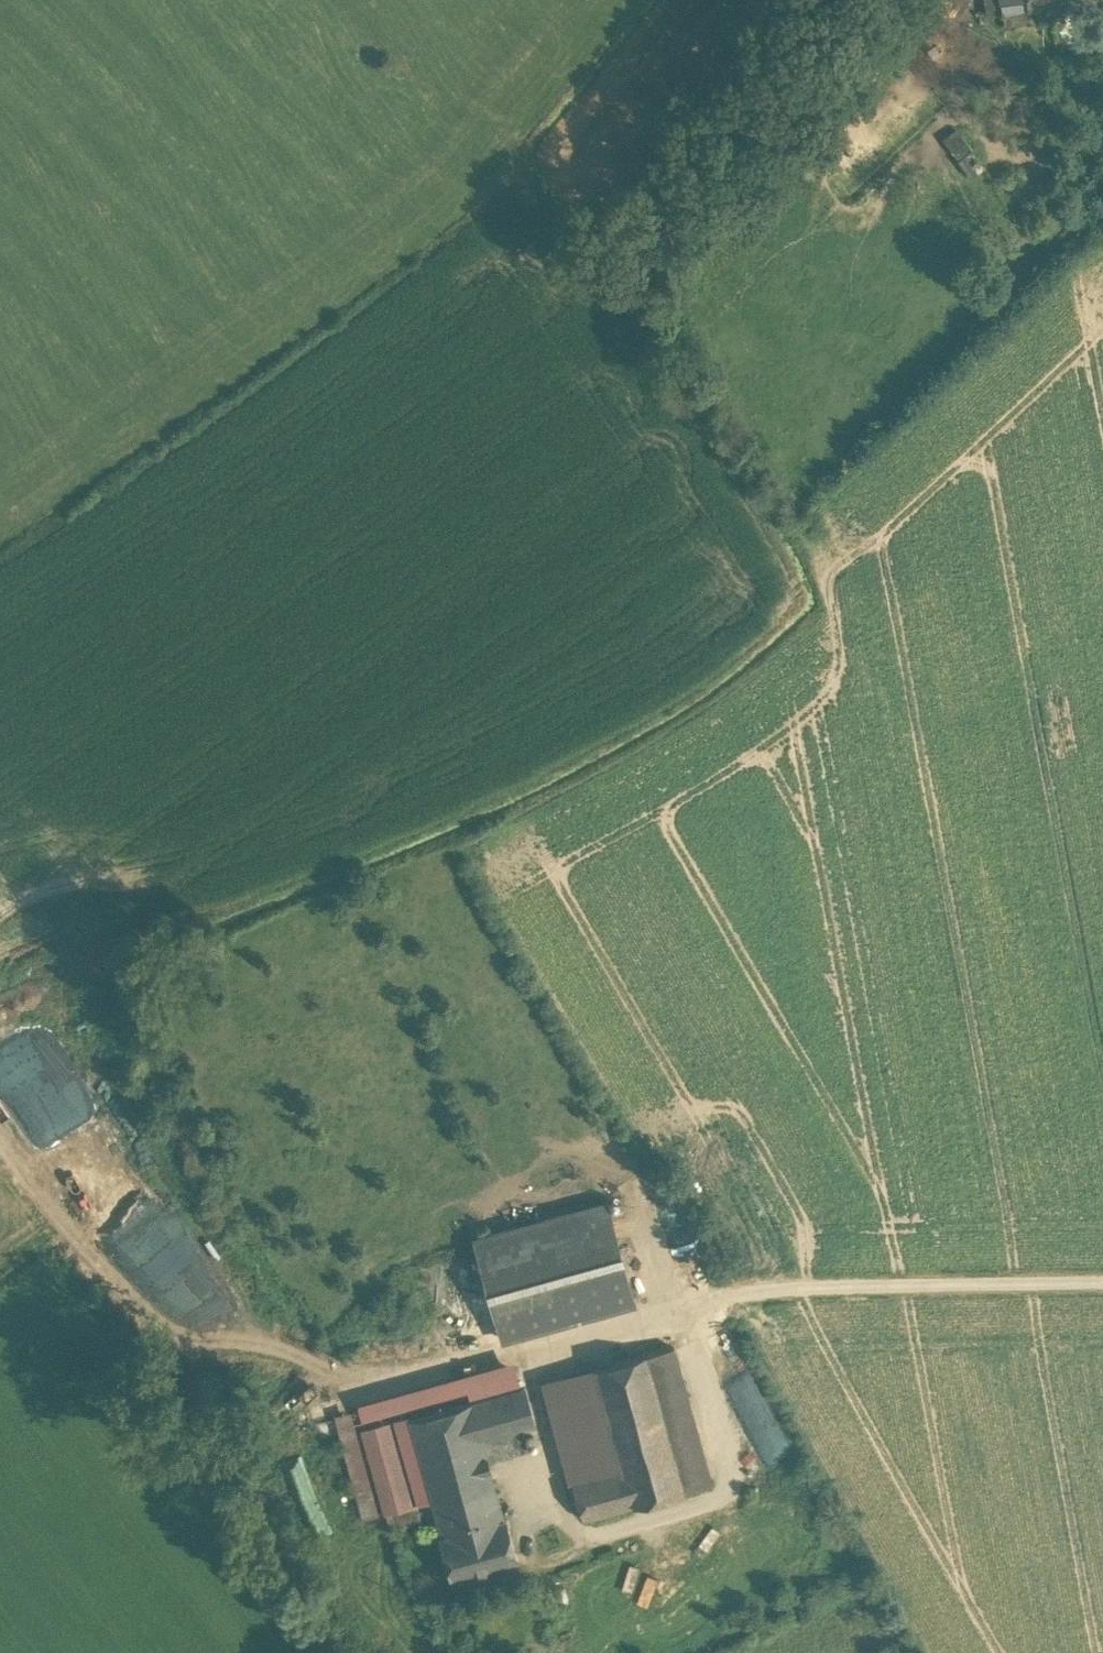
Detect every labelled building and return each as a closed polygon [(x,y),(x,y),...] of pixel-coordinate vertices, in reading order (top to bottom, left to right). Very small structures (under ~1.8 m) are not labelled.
[(989,14),(1003,11),(1001,0),(986,0),(989,14)] [(1003,11),(1004,11),(1038,4),(1059,0),(1001,0),(1003,11)] [(1038,4),(1041,18),(1042,22),(1064,18),(1060,0),(1059,0),(1038,4)] [(1038,4),(1004,11),(1007,24),(1041,18),(1038,4)] [(956,127),(942,137),(971,175),(985,164),(956,127)] [(606,1201),(476,1237),(503,1337),(634,1301),(606,1201)] [(712,1482),(674,1344),(648,1352),(686,1489),(712,1482)] [(648,1352),(539,1382),(550,1419),(596,1406),(602,1428),(573,1435),(564,1451),(584,1518),(686,1489),(648,1352)] [(507,1370),(405,1399),(427,1476),(433,1499),(495,1483),(488,1459),(482,1438),(523,1427),(535,1423),(525,1386),(513,1389),(507,1370)] [(738,1411),(761,1465),(790,1453),(767,1399),(738,1411)] [(523,1427),(482,1438),(488,1459),(528,1448),(523,1427)] [(427,1476),(380,1488),(390,1526),(420,1518),(418,1503),(433,1499),(427,1476)] [(495,1483),(433,1499),(443,1533),(440,1534),(452,1577),(517,1559),(506,1516),(504,1517),(495,1483)]
